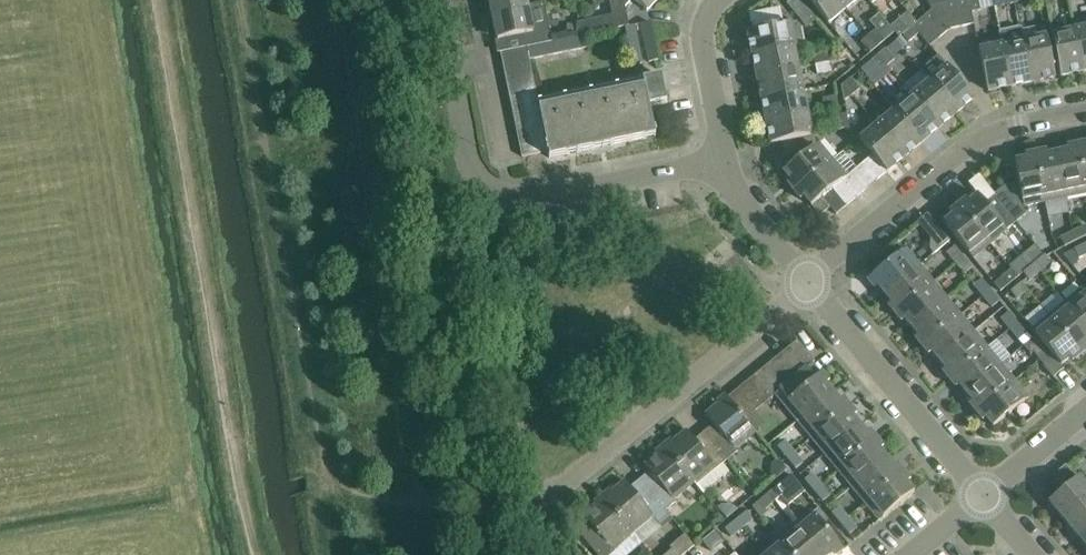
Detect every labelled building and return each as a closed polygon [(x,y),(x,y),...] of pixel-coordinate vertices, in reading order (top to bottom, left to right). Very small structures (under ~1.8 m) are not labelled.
[(492,13),(527,6),(526,0),(489,0),(492,13)] [(575,36),(584,35),(625,27),(628,26),(624,7),(631,0),(608,0),(611,15),(577,22),(576,22),(576,24),(575,36)] [(646,11),(656,0),(634,0),(646,11)] [(800,0),(790,0),(786,3),(805,26),(815,17),(800,0)] [(846,8),(839,0),(809,0),(815,8),(828,23),(846,8)] [(846,8),(856,0),(839,0),(846,8)] [(956,0),(948,2),(938,4),(937,5),(949,30),(950,29),(961,27),(956,0)] [(972,12),(969,0),(958,0),(957,0),(956,0),(961,27),(974,24),(972,12)] [(972,12),(981,10),(979,0),(969,0),(972,12)] [(542,3),(527,6),(492,13),(497,40),(519,35),(521,48),(526,47),(551,42),(542,3)] [(937,5),(922,17),(939,38),(949,30),(937,5)] [(902,35),(912,26),(916,22),(907,12),(890,27),(898,37),(902,35)] [(922,17),(916,22),(912,26),(919,33),(929,46),(939,38),(922,17)] [(657,60),(649,22),(640,24),(648,62),(657,60)] [(747,32),(752,55),(793,46),(802,44),(803,44),(800,27),(796,22),(788,24),(747,32)] [(566,24),(565,36),(575,36),(576,24),(566,24)] [(634,25),(628,26),(625,27),(633,65),(642,63),(634,25)] [(908,42),(919,33),(912,26),(902,35),(908,42)] [(1010,86),(1032,82),(1024,41),(1023,41),(1019,26),(997,31),(1001,46),(1002,46),(1010,86)] [(1024,41),(1032,82),(1055,77),(1050,55),(1044,26),(1035,28),(1037,38),(1024,41)] [(1074,30),(1083,71),(1085,70),(1085,28),(1074,30)] [(868,36),(877,46),(885,40),(875,29),(868,36)] [(1060,76),(1083,71),(1074,30),(1052,35),(1055,54),(1060,76)] [(584,35),(551,42),(526,47),(528,59),(586,47),(584,35)] [(877,46),(868,36),(861,42),(870,53),(877,46)] [(793,46),(802,44),(793,46),(752,55),(757,77),(798,68),(793,46)] [(1002,46),(1001,46),(979,50),(983,69),(987,91),(1010,86),(1002,46)] [(528,59),(526,47),(500,53),(502,65),(528,59)] [(885,49),(877,55),(887,66),(894,60),(885,49)] [(813,56),(815,65),(829,62),(827,53),(813,56)] [(879,72),(887,66),(877,55),(870,61),(879,72)] [(920,70),(929,81),(956,113),(974,99),(938,56),(920,70)] [(505,76),(530,71),(528,59),(502,65),(505,76)] [(831,71),(829,62),(815,65),(817,74),(831,71)] [(802,91),(798,68),(757,77),(761,99),(802,91)] [(533,82),(530,71),(505,76),(507,88),(533,82)] [(538,108),(540,117),(542,128),(545,140),(547,151),(547,152),(548,158),(567,154),(566,147),(573,145),(575,153),(593,149),(592,141),(599,140),(601,147),(602,147),(601,139),(608,138),(610,145),(646,138),(645,131),(653,129),(649,106),(666,103),(660,76),(641,80),(642,87),(538,108)] [(849,92),(852,95),(859,89),(850,78),(843,84),(849,92)] [(929,81),(912,96),(939,128),(956,113),(929,81)] [(507,88),(509,99),(535,94),(533,82),(507,88)] [(843,84),(840,86),(842,91),(843,98),(844,102),(852,95),(849,92),(843,84)] [(921,142),(939,128),(912,96),(911,96),(904,88),(887,102),(895,110),(921,142)] [(761,99),(766,121),(807,113),(802,91),(761,99)] [(537,105),(535,94),(509,99),(512,111),(537,105)] [(838,106),(836,97),(822,100),(824,109),(838,106)] [(538,108),(537,105),(512,111),(514,122),(540,117),(538,108)] [(904,157),(921,142),(895,110),(877,125),(904,157)] [(780,142),(811,135),(807,113),(766,121),(770,144),(780,142)] [(837,116),(840,130),(849,127),(846,114),(843,114),(837,116)] [(542,128),(540,117),(514,122),(516,134),(542,128)] [(872,155),(862,163),(876,180),(904,157),(877,125),(860,140),(872,155)] [(519,145),(545,140),(542,128),(516,134),(519,145)] [(814,135),(811,135),(780,142),(783,156),(791,165),(783,172),(793,184),(789,187),(793,192),(832,160),(815,139),(814,135)] [(521,157),(547,152),(547,151),(545,140),(519,145),(521,157)] [(1083,147),(1082,143),(1077,144),(1085,190),(1085,147),(1083,147)] [(1057,153),(1066,198),(1085,194),(1085,190),(1077,144),(1071,145),(1072,150),(1057,153)] [(1041,152),(1035,153),(1045,202),(1066,198),(1057,153),(1041,156),(1041,152)] [(1024,206),(1045,202),(1035,153),(1029,154),(1030,159),(1014,162),(1018,183),(1004,186),(994,194),(1017,221),(1025,214),(1024,206)] [(821,197),(831,189),(841,180),(842,180),(846,177),(832,160),(793,192),(797,196),(800,193),(811,206),(821,197)] [(866,188),(876,180),(862,163),(852,172),(866,188)] [(852,172),(846,177),(842,180),(856,197),(866,188),(852,172)] [(841,180),(831,189),(846,206),(856,197),(842,180),(841,180)] [(835,214),(846,206),(831,189),(821,197),(829,207),(835,214)] [(957,205),(990,244),(1007,230),(1006,230),(1017,221),(994,194),(984,203),(977,195),(965,205),(962,202),(957,205)] [(829,207),(821,197),(811,206),(819,216),(829,207)] [(990,244),(957,205),(953,209),(956,213),(943,223),(957,240),(972,258),(990,244)] [(1073,232),(1077,240),(1085,236),(1085,227),(1085,225),(1073,232)] [(950,241),(941,230),(933,236),(929,239),(928,248),(932,255),(950,241)] [(1077,240),(1073,232),(1060,238),(1064,247),(1077,240)] [(1085,254),(1085,243),(1074,249),(1078,258),(1085,254)] [(946,253),(956,264),(963,258),(954,246),(946,253)] [(874,283),(884,295),(919,266),(905,249),(867,280),(871,286),(874,283)] [(1040,259),(1034,264),(1040,272),(1051,263),(1044,255),(1040,259)] [(972,268),(963,258),(956,264),(964,275),(972,268)] [(1023,273),(1026,270),(1017,260),(1009,267),(1011,270),(1017,278),(1023,273)] [(1040,272),(1034,264),(1026,270),(1023,273),(1029,280),(1040,272)] [(933,282),(919,266),(884,295),(894,306),(890,309),(894,314),(933,282)] [(994,284),(1000,292),(1017,278),(1011,270),(994,284)] [(982,296),(990,290),(981,279),(974,286),(982,296)] [(901,316),(911,328),(946,299),(933,282),(894,314),(898,318),(901,316)] [(1028,290),(1021,283),(1010,292),(1017,299),(1028,290)] [(1065,302),(1085,328),(1085,293),(1082,288),(1065,302)] [(999,301),(990,290),(982,296),(991,307),(999,301)] [(960,315),(946,299),(911,328),(921,339),(917,342),(921,347),(960,315)] [(1085,344),(1085,328),(1065,302),(1049,316),(1080,354),(1085,351),(1082,347),(1085,344)] [(1001,318),(1009,329),(1017,323),(1008,312),(1001,318)] [(928,348),(938,361),(974,331),(960,315),(921,347),(925,351),(928,348)] [(1080,354),(1049,316),(1032,330),(1036,335),(1046,347),(1050,352),(1061,365),(1073,355),(1076,358),(1080,354)] [(1026,334),(1017,323),(1009,329),(1018,340),(1026,334)] [(944,375),(948,380),(987,348),(974,331),(938,361),(948,372),(944,375)] [(1032,352),(1035,355),(1046,347),(1036,335),(1023,345),(1030,354),(1032,352)] [(797,340),(778,355),(796,377),(786,385),(775,394),(783,404),(783,405),(797,422),(832,393),(822,381),(826,378),(822,373),(810,382),(802,372),(807,368),(815,362),(797,340)] [(1001,364),(987,348),(948,380),(952,384),(955,381),(965,393),(1001,364)] [(1064,368),(1061,365),(1050,352),(1039,360),(1053,377),(1064,368)] [(796,377),(778,355),(768,364),(786,385),(796,377)] [(768,364),(758,372),(776,394),(786,385),(768,364)] [(1014,381),(1001,364),(965,393),(975,405),(972,408),(975,413),(1014,381)] [(765,402),(776,394),(758,372),(747,381),(765,402)] [(747,381),(737,389),(755,411),(765,402),(747,381)] [(1028,398),(1014,381),(975,413),(979,417),(982,414),(993,427),(1028,398)] [(727,442),(718,450),(727,460),(737,451),(735,449),(755,433),(763,442),(766,439),(758,429),(755,431),(745,419),(755,411),(737,389),(727,397),(724,394),(716,402),(718,404),(705,415),(727,442)] [(797,422),(811,438),(849,406),(845,401),(842,404),(832,393),(797,422)] [(824,455),(859,425),(849,413),(853,411),(849,406),(811,438),(824,455)] [(869,437),(859,425),(824,455),(838,471),(876,439),(872,434),(869,437)] [(671,439),(663,445),(702,493),(728,472),(722,464),(727,460),(718,450),(708,458),(686,430),(673,441),(671,439)] [(838,471),(851,487),(886,458),(876,446),(880,443),(876,439),(838,471)] [(786,458),(793,452),(784,441),(777,447),(786,458)] [(702,493),(663,445),(654,452),(656,454),(643,465),(650,472),(640,480),(665,511),(676,502),(674,500),(694,483),(702,493)] [(802,463),(793,452),(786,458),(795,469),(802,463)] [(865,504),(903,472),(899,467),(896,470),(886,458),(851,487),(865,504)] [(772,464),(771,473),(776,478),(786,470),(778,459),(772,464)] [(906,476),(903,472),(865,504),(878,521),(914,492),(903,478),(906,476)] [(813,491),(821,485),(812,474),(804,480),(813,491)] [(1064,520),(1085,501),(1085,487),(1078,477),(1049,501),(1064,520)] [(665,511),(640,480),(630,488),(624,481),(611,491),(609,489),(601,496),(640,543),(660,527),(661,528),(672,519),(665,511)] [(779,485),(768,494),(774,501),(785,492),(779,485)] [(821,485),(813,491),(822,502),(829,496),(821,485)] [(774,501),(768,494),(757,502),(764,510),(774,501)] [(640,543),(601,496),(593,503),(595,505),(582,516),(587,522),(577,530),(598,554),(627,554),(640,543)] [(1064,520),(1078,537),(1085,530),(1085,501),(1064,520)] [(725,518),(736,509),(732,506),(721,505),(715,508),(725,518)] [(831,513),(840,524),(848,518),(839,507),(831,513)] [(794,525),(819,554),(829,554),(835,550),(838,554),(843,550),(829,533),(822,524),(827,520),(817,508),(812,512),(811,511),(794,525)] [(735,521),(741,528),(752,519),(746,512),(735,521)] [(857,529),(848,518),(840,524),(849,535),(857,529)] [(741,528),(735,521),(724,530),(731,537),(741,528)] [(794,525),(778,538),(791,554),(819,554),(794,525)] [(713,529),(701,538),(710,548),(721,540),(713,529)] [(1078,537),(1085,547),(1085,530),(1078,537)] [(664,554),(682,554),(687,551),(693,545),(684,534),(669,547),(671,549),(664,554)] [(761,552),(764,554),(791,554),(778,538),(761,552)]
